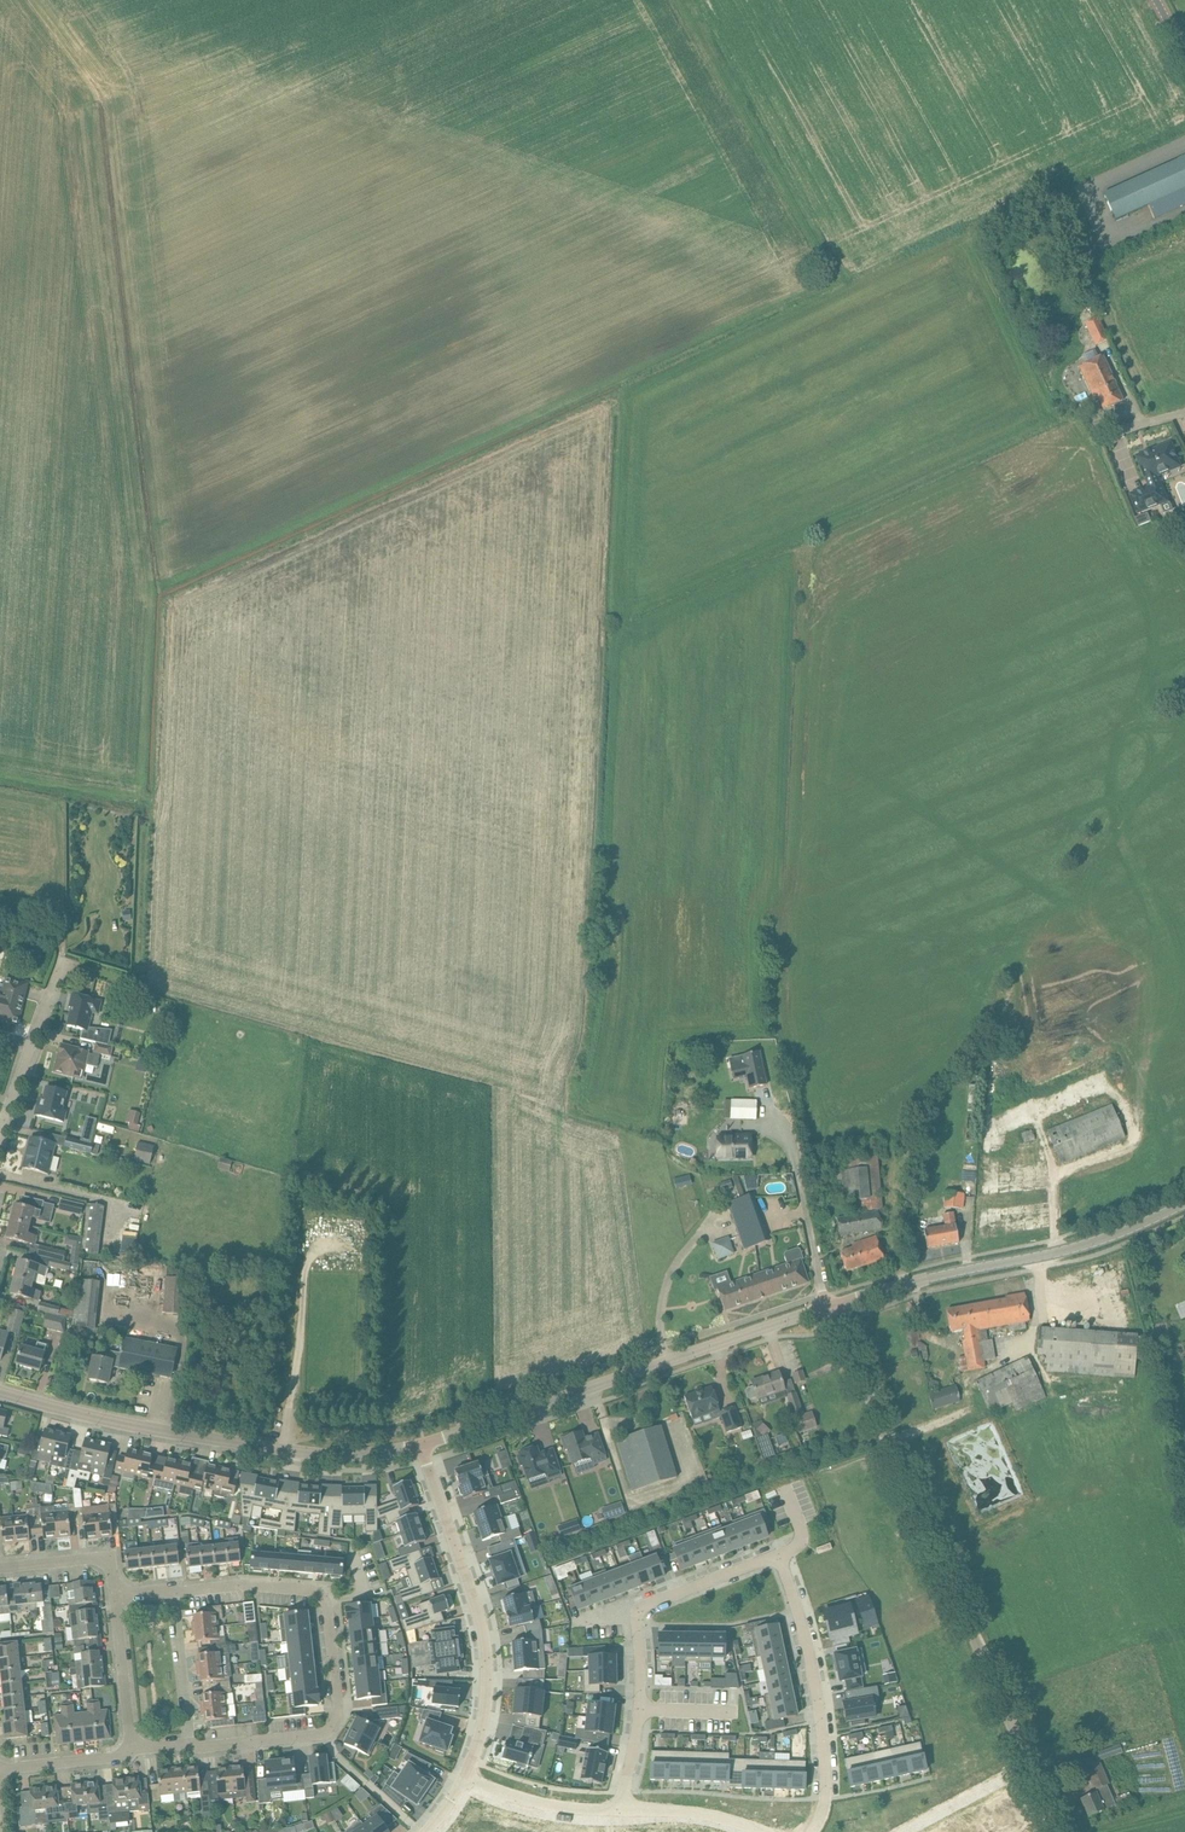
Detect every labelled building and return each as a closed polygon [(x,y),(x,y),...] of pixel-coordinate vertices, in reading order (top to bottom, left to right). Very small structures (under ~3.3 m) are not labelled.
[(1104,193),(1116,220),(1148,205),(1154,218),(1184,204),(1184,156),(1104,193)] [(1084,236),(1078,238),(1089,264),(1094,261),(1084,236)] [(1097,318),(1086,323),(1095,345),(1107,339),(1097,318)] [(1083,366),(1080,367),(1094,398),(1097,397),(1103,410),(1122,401),(1102,357),(1083,366)] [(1150,488),(1131,496),(1138,514),(1160,505),(1164,514),(1174,510),(1170,501),(1168,502),(1160,483),(1157,476),(1181,467),(1175,454),(1171,443),(1151,451),(1151,450),(1143,453),(1144,454),(1137,457),(1142,468),(1150,488)] [(1148,514),(1136,519),(1139,527),(1151,522),(1149,517),(1148,514)] [(81,972),(79,981),(92,985),(95,976),(81,972)] [(8,1020),(16,1022),(18,1014),(25,986),(13,983),(8,981),(7,986),(0,984),(0,1018),(8,1020)] [(72,1008),(67,1026),(79,1029),(83,1030),(80,1039),(96,1043),(108,1045),(109,1045),(113,1030),(89,1028),(92,1012),(98,1014),(101,1002),(84,998),(72,995),(69,1007),(72,1008)] [(60,1055),(57,1071),(68,1074),(73,1075),(82,1077),(83,1071),(81,1070),(83,1064),(87,1065),(94,1067),(97,1068),(100,1055),(106,1056),(110,1057),(113,1047),(108,1046),(107,1046),(108,1045),(96,1043),(94,1053),(93,1055),(85,1053),(70,1049),(71,1047),(66,1046),(59,1050),(58,1054),(60,1055)] [(744,1065),(731,1068),(733,1079),(746,1076),(749,1089),(767,1085),(759,1053),(742,1057),(744,1065)] [(40,1098),(36,1115),(47,1118),(62,1122),(65,1112),(61,1111),(63,1103),(72,1105),(74,1095),(66,1093),(58,1091),(46,1088),(43,1099),(40,1098)] [(732,1100),(731,1119),(756,1119),(757,1101),(732,1100)] [(1077,1119),(1048,1131),(1061,1163),(1125,1137),(1112,1105),(1077,1119)] [(129,1121),(127,1128),(139,1132),(141,1126),(137,1125),(141,1113),(132,1111),(129,1121)] [(87,1117),(81,1141),(91,1144),(98,1120),(87,1117)] [(1032,1131),(1021,1133),(1023,1143),(1035,1141),(1032,1131)] [(729,1139),(717,1140),(717,1158),(751,1158),(750,1135),(729,1136),(729,1139)] [(30,1138),(23,1168),(25,1168),(34,1171),(47,1174),(55,1144),(42,1141),(30,1138)] [(67,1138),(64,1148),(81,1152),(90,1154),(97,1156),(99,1146),(92,1144),(83,1142),(67,1138)] [(138,1143),(134,1160),(151,1164),(155,1147),(140,1143),(138,1143)] [(841,1172),(834,1172),(835,1180),(842,1179),(845,1201),(850,1201),(852,1212),(882,1209),(877,1156),(840,1160),(841,1172)] [(221,1158),(218,1169),(230,1172),(233,1162),(221,1158)] [(983,1171),(984,1185),(1012,1184),(1012,1170),(983,1171)] [(730,1180),(719,1184),(722,1192),(733,1188),(730,1180)] [(946,1192),(944,1207),(962,1209),(964,1194),(946,1192)] [(740,1200),(728,1204),(744,1250),(768,1242),(751,1195),(745,1198),(740,1200)] [(15,1205),(11,1221),(29,1226),(31,1218),(40,1220),(42,1212),(44,1203),(24,1198),(21,1207),(15,1205)] [(61,1200),(59,1210),(81,1216),(84,1206),(61,1200)] [(849,1217),(837,1219),(840,1236),(852,1234),(881,1228),(878,1211),(849,1217)] [(945,1227),(924,1231),(925,1236),(927,1248),(959,1243),(957,1231),(956,1225),(953,1212),(943,1214),(945,1227)] [(985,1216),(985,1232),(1000,1233),(1000,1216),(985,1216)] [(11,1221),(6,1238),(18,1241),(34,1245),(36,1237),(27,1234),(29,1226),(11,1221)] [(67,1235),(65,1245),(73,1246),(70,1263),(78,1265),(82,1238),(67,1235)] [(852,1249),(840,1253),(846,1271),(865,1265),(884,1259),(877,1240),(876,1236),(857,1242),(851,1245),(852,1249)] [(728,1237),(711,1243),(717,1260),(734,1254),(728,1237)] [(1152,1241),(1140,1246),(1143,1253),(1155,1248),(1152,1241)] [(38,1256),(52,1259),(64,1262),(66,1253),(55,1250),(40,1246),(38,1256)] [(52,1259),(50,1267),(69,1272),(69,1271),(77,1273),(79,1266),(78,1265),(70,1263),(64,1262),(52,1259)] [(801,1260),(760,1274),(768,1296),(808,1282),(801,1260)] [(18,1261),(14,1277),(34,1283),(45,1285),(47,1277),(45,1276),(47,1268),(36,1266),(18,1261)] [(168,1277),(164,1312),(182,1315),(186,1279),(187,1270),(168,1268),(168,1277)] [(212,1276),(211,1289),(220,1290),(221,1275),(214,1274),(212,1276)] [(760,1274),(717,1288),(724,1311),(768,1296),(760,1274)] [(14,1277),(10,1294),(22,1297),(39,1301),(41,1293),(32,1291),(34,1283),(14,1277)] [(98,1327),(98,1279),(78,1279),(78,1327),(98,1327)] [(1005,1300),(947,1310),(950,1331),(962,1329),(964,1341),(962,1341),(964,1356),(958,1357),(961,1372),(986,1368),(984,1361),(995,1359),(992,1340),(988,1340),(985,1325),(1008,1322),(1010,1332),(1026,1329),(1025,1319),(1029,1318),(1025,1294),(1005,1297),(1005,1300)] [(41,1303),(39,1311),(48,1313),(58,1316),(58,1315),(73,1319),(74,1312),(61,1308),(60,1308),(41,1303)] [(224,1305),(223,1311),(240,1314),(241,1308),(224,1305)] [(14,1310),(8,1331),(17,1333),(23,1312),(14,1310)] [(48,1313),(44,1328),(64,1333),(66,1318),(58,1316),(48,1313)] [(1039,1328),(1037,1357),(1045,1357),(1044,1364),(1046,1364),(1046,1372),(1133,1378),(1134,1368),(1137,1335),(1039,1328)] [(94,1356),(89,1380),(108,1384),(111,1367),(118,1368),(172,1379),(174,1367),(175,1363),(178,1348),(125,1337),(121,1352),(111,1350),(109,1359),(94,1356)] [(19,1353),(16,1365),(39,1371),(43,1360),(47,1346),(37,1343),(35,1350),(21,1346),(19,1353)] [(1027,1358),(976,1382),(991,1413),(1012,1403),(1016,1411),(1023,1407),(1046,1397),(1027,1358)] [(802,1371),(792,1374),(795,1384),(806,1381),(802,1371)] [(747,1389),(746,1391),(748,1399),(750,1400),(757,1398),(757,1399),(785,1390),(779,1372),(751,1381),(753,1387),(747,1389)] [(955,1385),(928,1394),(933,1409),(944,1406),(960,1401),(955,1385)] [(712,1387),(684,1397),(692,1419),(711,1413),(713,1420),(721,1417),(727,1433),(742,1428),(735,1407),(720,1412),(719,1410),(712,1387)] [(796,1393),(786,1396),(799,1433),(816,1427),(811,1412),(803,1415),(796,1393)] [(7,1437),(9,1429),(3,1428),(7,1412),(0,1410),(0,1435),(7,1437)] [(762,1421),(752,1424),(757,1438),(765,1460),(776,1456),(768,1434),(770,1431),(763,1424),(762,1421)] [(628,1436),(616,1440),(620,1451),(628,1477),(633,1492),(676,1478),(664,1438),(660,1426),(628,1436)] [(33,1447),(28,1467),(35,1468),(37,1462),(37,1461),(50,1464),(57,1432),(45,1429),(40,1447),(33,1446),(33,1447)] [(573,1432),(561,1437),(565,1450),(567,1450),(572,1465),(576,1475),(595,1468),(594,1465),(607,1460),(605,1456),(598,1434),(584,1438),(582,1431),(574,1434),(573,1432)] [(57,1432),(50,1464),(51,1463),(58,1464),(57,1467),(70,1470),(73,1455),(66,1454),(71,1435),(57,1432)] [(73,1455),(70,1470),(77,1472),(77,1470),(90,1473),(98,1442),(85,1439),(82,1452),(81,1457),(73,1455)] [(98,1442),(90,1473),(91,1473),(91,1474),(103,1477),(103,1478),(104,1478),(111,1480),(112,1475),(114,1465),(107,1463),(110,1450),(111,1445),(98,1442)] [(3,1460),(6,1457),(7,1454),(9,1446),(0,1444),(0,1460),(3,1460)] [(22,1445),(20,1452),(31,1454),(33,1447),(22,1445)] [(519,1456),(517,1456),(521,1466),(522,1466),(527,1480),(545,1474),(548,1481),(549,1480),(562,1476),(560,1471),(553,1449),(539,1454),(538,1450),(537,1447),(531,1449),(518,1453),(519,1456)] [(116,1468),(115,1471),(134,1476),(140,1452),(128,1449),(126,1458),(119,1456),(116,1468)] [(140,1452),(134,1476),(150,1480),(149,1486),(153,1487),(158,1465),(151,1463),(153,1455),(140,1452)] [(158,1465),(153,1487),(172,1491),(174,1485),(179,1461),(167,1458),(165,1467),(158,1465)] [(510,1460),(500,1463),(502,1470),(512,1467),(510,1460)] [(179,1461),(174,1485),(181,1487),(180,1492),(179,1494),(192,1497),(193,1490),(197,1474),(190,1473),(192,1464),(191,1464),(179,1461)] [(457,1470),(455,1471),(459,1485),(488,1475),(484,1461),(464,1468),(463,1466),(456,1469),(457,1470)] [(197,1474),(193,1490),(201,1491),(202,1488),(214,1491),(220,1467),(207,1464),(206,1471),(198,1470),(197,1475),(197,1474)] [(214,1491),(213,1494),(215,1496),(224,1498),(226,1497),(226,1496),(228,1496),(229,1495),(234,1496),(235,1492),(237,1480),(230,1479),(232,1470),(220,1467),(214,1491)] [(109,1487),(108,1493),(115,1494),(117,1489),(120,1477),(112,1475),(111,1480),(109,1486),(109,1487)] [(460,1487),(458,1487),(461,1496),(463,1495),(464,1499),(482,1493),(484,1501),(498,1496),(503,1495),(500,1486),(493,1489),(488,1475),(459,1485),(460,1487)] [(255,1487),(240,1484),(242,1518),(250,1519),(253,1506),(263,1508),(268,1480),(258,1478),(257,1478),(255,1487)] [(260,1519),(259,1528),(265,1529),(277,1530),(283,1531),(288,1493),(287,1493),(278,1491),(280,1482),(279,1482),(268,1480),(263,1508),(282,1512),(280,1523),(260,1519)] [(22,1481),(10,1482),(11,1491),(23,1489),(22,1481)] [(68,1481),(66,1487),(73,1489),(75,1489),(76,1483),(68,1481)] [(398,1501),(377,1508),(377,1520),(385,1517),(399,1512),(409,1509),(419,1505),(416,1498),(419,1497),(414,1485),(412,1486),(410,1481),(399,1485),(398,1483),(390,1486),(392,1493),(395,1492),(398,1501)] [(40,1483),(31,1482),(32,1492),(38,1492),(41,1492),(40,1483)] [(288,1493),(283,1531),(295,1532),(296,1513),(308,1514),(311,1486),(299,1485),(298,1494),(288,1493)] [(311,1486),(308,1514),(320,1515),(318,1536),(331,1537),(331,1529),(330,1529),(331,1497),(325,1497),(321,1496),(322,1487),(311,1486)] [(331,1497),(330,1529),(331,1529),(343,1529),(343,1516),(353,1516),(353,1488),(342,1488),(342,1497),(331,1497)] [(364,1488),(353,1488),(353,1516),(365,1516),(366,1532),(377,1532),(377,1520),(377,1508),(377,1496),(365,1496),(365,1488),(364,1488)] [(503,1495),(498,1496),(501,1504),(521,1498),(519,1489),(503,1495)] [(761,1491),(749,1494),(751,1501),(763,1497),(761,1491)] [(96,1507),(95,1507),(99,1538),(112,1537),(110,1520),(118,1519),(116,1507),(116,1504),(116,1495),(112,1495),(111,1495),(112,1505),(109,1505),(108,1505),(96,1507)] [(37,1498),(33,1498),(33,1503),(35,1524),(42,1523),(43,1534),(44,1540),(57,1538),(54,1506),(41,1508),(38,1508),(37,1498)] [(26,1516),(13,1518),(16,1543),(29,1541),(29,1536),(28,1524),(35,1524),(33,1503),(26,1504),(27,1509),(26,1509),(26,1516)] [(620,1503),(611,1506),(615,1518),(625,1514),(620,1503)] [(67,1505),(54,1506),(57,1538),(71,1537),(69,1520),(76,1519),(75,1504),(67,1505)] [(82,1504),(75,1504),(76,1519),(76,1524),(84,1523),(85,1540),(99,1538),(95,1507),(82,1508),(82,1504)] [(475,1517),(473,1518),(476,1526),(478,1526),(478,1527),(502,1519),(501,1519),(497,1505),(473,1513),(475,1517)] [(147,1509),(145,1518),(146,1518),(158,1516),(164,1516),(163,1508),(147,1509)] [(764,1509),(744,1517),(754,1542),(767,1537),(763,1525),(770,1523),(764,1509)] [(399,1512),(385,1517),(388,1525),(395,1523),(396,1522),(400,1535),(421,1528),(416,1514),(411,1516),(401,1519),(399,1512)] [(233,1515),(231,1523),(240,1525),(241,1517),(233,1515)] [(502,1519),(478,1527),(483,1541),(499,1536),(502,1544),(514,1539),(521,1537),(519,1528),(512,1531),(507,1517),(501,1519),(502,1519)] [(744,1517),(732,1521),(733,1524),(742,1547),(754,1542),(744,1517)] [(1,1527),(3,1544),(16,1543),(13,1518),(0,1519),(0,1527),(1,1527)] [(192,1518),(190,1526),(197,1527),(198,1520),(192,1518)] [(250,1519),(242,1518),(242,1525),(242,1526),(244,1526),(249,1527),(250,1519)] [(198,1520),(197,1527),(203,1528),(205,1521),(198,1520)] [(218,1521),(217,1528),(223,1530),(225,1523),(218,1521)] [(577,1521),(558,1527),(562,1536),(580,1530),(577,1521)] [(722,1528),(721,1529),(730,1552),(742,1547),(733,1524),(722,1528)] [(721,1526),(708,1531),(718,1556),(730,1552),(721,1529),(722,1528),(721,1526)] [(405,1548),(398,1550),(400,1557),(414,1553),(412,1546),(426,1541),(425,1538),(427,1537),(425,1529),(422,1530),(421,1528),(400,1535),(405,1548)] [(708,1531),(696,1535),(706,1561),(718,1556),(708,1531)] [(534,1533),(525,1536),(527,1544),(537,1541),(534,1533)] [(696,1535),(683,1540),(685,1546),(686,1545),(694,1566),(706,1561),(696,1535)] [(238,1538),(225,1539),(225,1545),(228,1563),(241,1562),(239,1550),(239,1544),(238,1538)] [(490,1560),(489,1560),(490,1562),(490,1561),(490,1562),(498,1585),(498,1586),(499,1586),(499,1585),(518,1579),(519,1579),(519,1578),(510,1554),(517,1552),(513,1540),(497,1545),(501,1557),(492,1560),(491,1560),(490,1560)] [(380,1542),(372,1545),(374,1551),(382,1548),(380,1542)] [(830,1544),(816,1549),(818,1554),(832,1549),(830,1544)] [(225,1545),(212,1547),(214,1565),(228,1563),(225,1545)] [(685,1546),(673,1550),(681,1570),(694,1566),(686,1545),(685,1546)] [(177,1546),(164,1547),(166,1566),(179,1564),(178,1552),(177,1546)] [(164,1547),(151,1549),(153,1567),(166,1566),(164,1547)] [(212,1547),(199,1548),(201,1567),(214,1565),(212,1547)] [(198,1548),(186,1550),(188,1568),(201,1567),(199,1548),(198,1548)] [(151,1549),(138,1550),(140,1569),(153,1567),(151,1549)] [(136,1551),(124,1552),(127,1570),(140,1569),(138,1550),(136,1551)] [(298,1557),(297,1572),(319,1574),(320,1559),(311,1559),(312,1553),(299,1551),(299,1555),(298,1557)] [(400,1557),(388,1562),(392,1573),(406,1568),(409,1578),(435,1569),(432,1558),(423,1561),(422,1557),(420,1551),(414,1553),(400,1557)] [(252,1554),(251,1568),(254,1569),(253,1571),(262,1572),(262,1569),(274,1570),(275,1556),(252,1554)] [(275,1556),(274,1570),(297,1572),(298,1557),(299,1555),(286,1554),(286,1556),(275,1556)] [(655,1554),(642,1559),(643,1562),(644,1562),(651,1582),(664,1577),(655,1554)] [(320,1559),(319,1574),(331,1575),(331,1578),(339,1578),(340,1576),(342,1576),(343,1561),(320,1559)] [(643,1562),(631,1566),(639,1586),(651,1582),(644,1562),(643,1562)] [(385,1563),(378,1565),(380,1571),(387,1569),(385,1563)] [(563,1566),(554,1569),(558,1580),(567,1577),(566,1574),(563,1566)] [(631,1566),(619,1571),(627,1591),(639,1586),(631,1566)] [(412,1587),(399,1591),(400,1596),(403,1603),(434,1592),(431,1582),(439,1579),(435,1569),(409,1578),(412,1587)] [(606,1570),(592,1575),(593,1578),(594,1578),(603,1600),(615,1596),(607,1576),(608,1575),(606,1570)] [(608,1575),(607,1576),(615,1596),(627,1591),(619,1571),(608,1575)] [(593,1578),(582,1582),(591,1605),(603,1600),(594,1578),(593,1578)] [(83,1582),(67,1584),(67,1587),(68,1591),(68,1598),(69,1606),(86,1604),(95,1603),(94,1591),(96,1591),(95,1588),(94,1581),(83,1582)] [(38,1584),(28,1585),(30,1611),(31,1611),(32,1619),(38,1618),(37,1611),(37,1608),(36,1603),(43,1603),(42,1594),(41,1582),(38,1582),(38,1584)] [(582,1582),(569,1587),(578,1610),(591,1605),(582,1582)] [(15,1597),(8,1598),(9,1613),(9,1614),(23,1612),(30,1611),(28,1585),(17,1586),(16,1585),(13,1585),(15,1597)] [(9,1614),(9,1613),(8,1598),(6,1587),(0,1588),(0,1615),(9,1614)] [(532,1592),(503,1599),(506,1614),(533,1607),(536,1607),(532,1592)] [(400,1596),(394,1598),(396,1605),(403,1603),(400,1596)] [(421,1614),(402,1621),(405,1631),(406,1632),(412,1631),(444,1621),(441,1612),(449,1610),(444,1596),(429,1601),(418,1605),(421,1614)] [(869,1596),(857,1601),(866,1628),(879,1624),(869,1596)] [(245,1603),(243,1603),(245,1619),(245,1623),(247,1623),(248,1623),(255,1622),(254,1606),(253,1603),(245,1603)] [(45,1621),(42,1622),(43,1634),(54,1632),(54,1628),(53,1620),(51,1604),(43,1605),(43,1607),(45,1621)] [(86,1604),(69,1606),(70,1613),(71,1621),(72,1627),(98,1624),(97,1613),(98,1613),(98,1610),(87,1611),(86,1604)] [(348,1609),(346,1609),(347,1622),(349,1621),(372,1618),(370,1604),(348,1607),(348,1609)] [(194,1622),(191,1622),(192,1629),(218,1626),(217,1620),(223,1619),(223,1615),(222,1605),(206,1607),(207,1614),(194,1615),(194,1622)] [(849,1606),(824,1612),(831,1640),(848,1636),(846,1625),(854,1623),(849,1606)] [(393,1607),(387,1609),(390,1616),(396,1614),(393,1607)] [(533,1607),(506,1614),(510,1628),(524,1625),(526,1633),(542,1630),(539,1620),(537,1621),(533,1607)] [(307,1612),(279,1616),(280,1630),(309,1627),(307,1612)] [(396,1614),(390,1616),(392,1624),(398,1622),(396,1614)] [(372,1618),(349,1621),(351,1634),(373,1631),(372,1618)] [(766,1621),(745,1625),(747,1633),(751,1632),(753,1645),(780,1639),(777,1626),(767,1628),(766,1621)] [(98,1624),(72,1627),(72,1634),(73,1640),(74,1648),(92,1645),(91,1638),(101,1637),(100,1634),(99,1635),(98,1624)] [(218,1626),(192,1629),(193,1636),(196,1635),(197,1642),(210,1640),(211,1647),(226,1646),(225,1638),(219,1638),(218,1626)] [(309,1627),(280,1630),(282,1645),(288,1644),(287,1642),(311,1640),(309,1627)] [(433,1641),(409,1644),(411,1656),(462,1649),(461,1640),(458,1641),(457,1638),(455,1638),(454,1628),(432,1631),(433,1641)] [(373,1631),(351,1634),(352,1647),(381,1644),(379,1630),(373,1631)] [(527,1641),(512,1642),(513,1657),(544,1655),(542,1630),(526,1633),(527,1641)] [(659,1634),(658,1662),(673,1662),(673,1658),(672,1658),(673,1634),(659,1634)] [(673,1634),(672,1658),(673,1658),(685,1658),(685,1635),(673,1634)] [(685,1658),(685,1662),(698,1662),(699,1635),(685,1635),(685,1658)] [(699,1635),(698,1662),(712,1662),(712,1658),(711,1658),(712,1635),(699,1635)] [(712,1635),(711,1658),(712,1658),(725,1658),(725,1635),(712,1635)] [(780,1639),(753,1645),(756,1658),(762,1657),(762,1656),(783,1652),(780,1639)] [(311,1640),(287,1642),(288,1644),(289,1655),(312,1653),(311,1640)] [(63,1641),(55,1642),(56,1649),(63,1649),(63,1641)] [(19,1658),(18,1655),(17,1643),(11,1644),(0,1645),(0,1660),(19,1658)] [(381,1644),(352,1647),(354,1660),(376,1657),(376,1658),(382,1657),(381,1644)] [(75,1662),(69,1663),(70,1669),(102,1665),(101,1654),(102,1654),(102,1651),(92,1652),(92,1645),(74,1648),(75,1655),(75,1661),(75,1662)] [(199,1662),(196,1662),(196,1669),(230,1665),(229,1654),(236,1653),(235,1645),(226,1646),(211,1647),(212,1654),(198,1655),(199,1662)] [(605,1646),(583,1648),(583,1657),(589,1657),(590,1670),(590,1671),(616,1671),(615,1656),(605,1656),(605,1646)] [(462,1649),(411,1656),(412,1668),(436,1665),(438,1674),(460,1671),(458,1662),(461,1661),(460,1658),(463,1658),(462,1649)] [(835,1656),(833,1657),(835,1665),(836,1664),(840,1682),(845,1681),(847,1691),(863,1688),(860,1673),(858,1660),(856,1651),(856,1650),(834,1654),(835,1656)] [(762,1657),(756,1658),(759,1670),(764,1669),(785,1665),(783,1652),(762,1656),(762,1657)] [(289,1655),(285,1655),(286,1668),(286,1669),(313,1666),(312,1653),(289,1655)] [(544,1655),(513,1657),(515,1672),(523,1671),(529,1671),(530,1679),(544,1679),(545,1669),(544,1655)] [(376,1657),(354,1660),(355,1673),(378,1670),(376,1658),(376,1657)] [(0,1660),(0,1665),(0,1669),(1,1672),(20,1670),(26,1670),(25,1666),(25,1663),(19,1663),(19,1658),(0,1660)] [(102,1665),(70,1669),(71,1676),(77,1675),(78,1689),(91,1688),(103,1687),(102,1679),(105,1679),(105,1676),(103,1676),(102,1665)] [(230,1665),(196,1669),(197,1676),(200,1675),(201,1682),(214,1680),(215,1687),(230,1685),(229,1677),(231,1677),(230,1665)] [(785,1665),(764,1669),(767,1682),(788,1677),(785,1665)] [(286,1668),(285,1668),(286,1683),(292,1683),(292,1681),(315,1679),(313,1666),(286,1669),(286,1668)] [(20,1670),(1,1672),(2,1680),(2,1685),(21,1683),(21,1678),(20,1670)] [(378,1670),(355,1673),(356,1686),(379,1683),(378,1670)] [(590,1670),(584,1671),(584,1693),(600,1693),(600,1685),(616,1685),(616,1671),(590,1671),(590,1670)] [(52,1672),(46,1673),(47,1680),(52,1680),(59,1679),(59,1673),(52,1674),(52,1672)] [(725,1680),(725,1688),(739,1689),(736,1675),(726,1675),(725,1680)] [(788,1677),(767,1682),(770,1694),(791,1690),(788,1677)] [(52,1680),(47,1680),(47,1688),(60,1686),(59,1679),(52,1680)] [(315,1679),(292,1681),(292,1683),(293,1694),(316,1691),(315,1679)] [(514,1702),(513,1715),(514,1715),(527,1716),(525,1727),(539,1730),(539,1729),(540,1717),(542,1718),(543,1705),(544,1692),(542,1692),(544,1680),(544,1679),(530,1679),(530,1687),(529,1690),(517,1689),(516,1689),(514,1702)] [(433,1688),(432,1705),(442,1706),(441,1710),(456,1711),(456,1707),(458,1708),(460,1691),(452,1690),(453,1681),(436,1680),(436,1688),(433,1688)] [(379,1683),(356,1686),(358,1700),(371,1698),(372,1706),(388,1704),(387,1697),(385,1682),(379,1683)] [(21,1683),(2,1685),(3,1692),(4,1698),(23,1696),(22,1690),(21,1683)] [(203,1702),(200,1702),(201,1709),(234,1705),(233,1694),(231,1694),(230,1685),(215,1687),(216,1694),(204,1695),(203,1695),(203,1702)] [(846,1702),(843,1703),(844,1709),(847,1722),(851,1721),(852,1726),(865,1724),(865,1719),(875,1717),(874,1709),(875,1709),(875,1706),(873,1706),(871,1688),(878,1687),(878,1686),(844,1692),(853,1691),(854,1701),(846,1702)] [(770,1694),(764,1695),(767,1708),(794,1703),(791,1690),(770,1694)] [(293,1694),(288,1694),(290,1717),(306,1715),(305,1707),(318,1706),(318,1703),(320,1703),(318,1691),(316,1691),(293,1694)] [(23,1696),(4,1698),(4,1703),(5,1712),(24,1710),(23,1696)] [(99,1700),(93,1701),(98,1740),(111,1739),(109,1726),(110,1726),(109,1710),(100,1711),(99,1700)] [(88,1713),(81,1713),(84,1742),(98,1740),(93,1701),(87,1702),(88,1713)] [(905,1702),(898,1705),(903,1719),(910,1717),(905,1702)] [(73,1703),(67,1704),(71,1743),(84,1742),(81,1713),(74,1714),(73,1703)] [(589,1703),(587,1717),(613,1721),(615,1706),(589,1703)] [(770,1721),(765,1722),(767,1731),(785,1727),(783,1719),(796,1716),(794,1703),(767,1708),(770,1721)] [(62,1715),(54,1716),(55,1732),(56,1732),(58,1745),(71,1743),(67,1704),(61,1705),(62,1715)] [(234,1705),(201,1709),(202,1716),(205,1715),(205,1722),(207,1721),(210,1721),(211,1728),(220,1727),(235,1725),(234,1717),(236,1717),(234,1705)] [(398,1707),(372,1710),(374,1721),(399,1718),(402,1719),(405,1706),(398,1707)] [(24,1710),(5,1712),(5,1715),(6,1724),(25,1722),(24,1710)] [(427,1721),(420,1742),(436,1748),(436,1750),(444,1753),(444,1751),(447,1752),(452,1737),(449,1736),(450,1736),(452,1729),(438,1724),(438,1723),(442,1713),(424,1710),(421,1719),(427,1721)] [(256,1715),(253,1715),(254,1723),(257,1723),(266,1722),(266,1719),(266,1714),(256,1715)] [(576,1730),(575,1739),(593,1742),(594,1733),(611,1735),(613,1721),(587,1717),(586,1731),(576,1730)] [(354,1721),(349,1731),(373,1742),(374,1740),(379,1729),(357,1719),(356,1719),(357,1720),(356,1721),(355,1722),(354,1721)] [(6,1724),(4,1725),(4,1727),(5,1739),(9,1738),(9,1739),(27,1737),(25,1722),(6,1724)] [(503,1751),(501,1759),(502,1760),(502,1759),(517,1763),(516,1766),(524,1768),(525,1765),(527,1766),(527,1767),(528,1767),(528,1766),(530,1759),(531,1759),(532,1757),(531,1756),(534,1744),(542,1747),(543,1745),(547,1732),(539,1730),(525,1727),(524,1729),(520,1744),(517,1744),(508,1742),(507,1742),(507,1741),(506,1741),(504,1749),(503,1748),(502,1751),(503,1751)] [(345,1743),(344,1744),(369,1756),(376,1743),(373,1742),(349,1731),(345,1740),(346,1741),(345,1743)] [(559,1736),(557,1747),(575,1750),(577,1740),(559,1736)] [(390,1757),(399,1760),(403,1746),(394,1743),(390,1757)] [(920,1743),(905,1746),(911,1774),(926,1770),(920,1743)] [(1101,1751),(1095,1753),(1095,1755),(1097,1761),(1104,1758),(1122,1752),(1120,1746),(1120,1745),(1101,1751)] [(905,1746),(890,1750),(896,1777),(911,1774),(905,1746)] [(576,1768),(574,1779),(590,1782),(590,1783),(592,1784),(592,1783),(601,1785),(603,1774),(604,1773),(603,1773),(604,1769),(605,1767),(604,1767),(607,1753),(593,1750),(587,1749),(586,1754),(583,1769),(576,1768)] [(890,1750),(875,1753),(881,1781),(896,1777),(890,1750)] [(651,1752),(651,1780),(666,1780),(667,1752),(651,1752)] [(667,1752),(666,1780),(682,1781),(682,1753),(667,1752)] [(409,1764),(401,1776),(425,1793),(426,1791),(428,1793),(434,1783),(432,1782),(433,1781),(426,1776),(424,1774),(425,1772),(427,1773),(427,1772),(432,1765),(408,1753),(403,1760),(409,1764)] [(682,1753),(682,1781),(697,1781),(698,1753),(682,1753)] [(698,1753),(697,1781),(712,1782),(713,1753),(698,1753)] [(713,1753),(712,1782),(727,1782),(728,1760),(729,1760),(729,1754),(713,1753)] [(875,1753),(860,1756),(866,1784),(881,1781),(875,1753)] [(311,1774),(303,1775),(305,1790),(314,1789),(313,1785),(329,1783),(336,1782),(334,1763),(329,1763),(327,1764),(326,1756),(309,1758),(311,1774)] [(860,1756),(845,1760),(851,1787),(866,1784),(860,1756)] [(290,1759),(279,1760),(283,1790),(283,1793),(305,1790),(303,1775),(295,1776),(294,1760),(293,1760),(290,1760),(290,1759)] [(258,1780),(258,1783),(260,1804),(263,1804),(265,1804),(271,1803),(270,1802),(269,1792),(281,1790),(283,1790),(279,1760),(269,1761),(269,1763),(266,1763),(265,1763),(267,1779),(258,1780)] [(727,1782),(727,1788),(743,1788),(744,1760),(729,1760),(728,1760),(727,1782)] [(744,1760),(743,1788),(758,1789),(759,1761),(744,1760)] [(759,1761),(758,1789),(774,1789),(774,1761),(759,1761)] [(774,1761),(774,1789),(789,1790),(790,1761),(774,1761)] [(790,1761),(789,1790),(805,1790),(806,1762),(790,1761)] [(1085,1767),(1084,1767),(1095,1791),(1107,1785),(1109,1784),(1099,1761),(1098,1762),(1096,1763),(1085,1767)] [(197,1766),(184,1767),(187,1793),(188,1799),(201,1798),(203,1822),(212,1821),(211,1809),(211,1807),(209,1786),(208,1781),(199,1782),(197,1768),(197,1766)] [(243,1766),(229,1767),(232,1793),(245,1791),(246,1798),(246,1801),(246,1803),(255,1802),(255,1800),(255,1793),(253,1781),(252,1767),(243,1768),(243,1766)] [(184,1767),(171,1769),(175,1802),(181,1802),(180,1800),(180,1793),(187,1793),(184,1767)] [(218,1785),(209,1786),(211,1807),(221,1806),(220,1801),(220,1800),(219,1794),(232,1793),(229,1767),(216,1769),(216,1771),(218,1785)] [(159,1787),(150,1788),(152,1800),(152,1804),(162,1803),(174,1801),(174,1802),(175,1802),(171,1769),(158,1770),(159,1787)] [(368,1769),(364,1774),(370,1779),(374,1775),(368,1769)] [(386,1785),(382,1791),(401,1809),(406,1802),(405,1801),(406,1799),(409,1800),(416,1805),(417,1804),(419,1805),(425,1796),(424,1795),(425,1793),(401,1776),(392,1789),(386,1785)] [(139,1777),(125,1779),(129,1812),(130,1812),(139,1811),(140,1811),(150,1810),(149,1806),(148,1794),(141,1794),(139,1780),(139,1777)] [(114,1797),(107,1798),(109,1815),(110,1821),(110,1824),(131,1822),(130,1812),(129,1812),(125,1779),(112,1780),(113,1785),(114,1797)] [(98,1782),(85,1783),(88,1814),(88,1815),(98,1813),(99,1816),(106,1815),(109,1815),(107,1798),(100,1799),(98,1787),(98,1782)] [(73,1802),(66,1803),(68,1819),(78,1818),(78,1815),(88,1814),(85,1783),(71,1785),(73,1802)] [(1091,1794),(1080,1799),(1088,1818),(1099,1813),(1104,1811),(1112,1807),(1115,1805),(1113,1800),(1107,1785),(1095,1791),(1095,1792),(1091,1794)] [(57,1786),(43,1788),(47,1817),(47,1824),(47,1825),(68,1822),(68,1819),(66,1803),(59,1804),(57,1789),(57,1786)] [(32,1806),(17,1808),(19,1827),(31,1826),(31,1823),(36,1822),(37,1825),(47,1824),(47,1817),(43,1788),(30,1789),(32,1806)] [(364,1826),(368,1831),(388,1831),(385,1828),(383,1825),(393,1817),(396,1820),(397,1820),(381,1805),(368,1814),(372,1820),(364,1826)] [(331,1812),(324,1815),(329,1824),(336,1821),(331,1812)] [(346,1831),(368,1831),(364,1826),(361,1821),(346,1831)] [(297,1826),(299,1831),(304,1831),(308,1831),(306,1823),(297,1826)]
